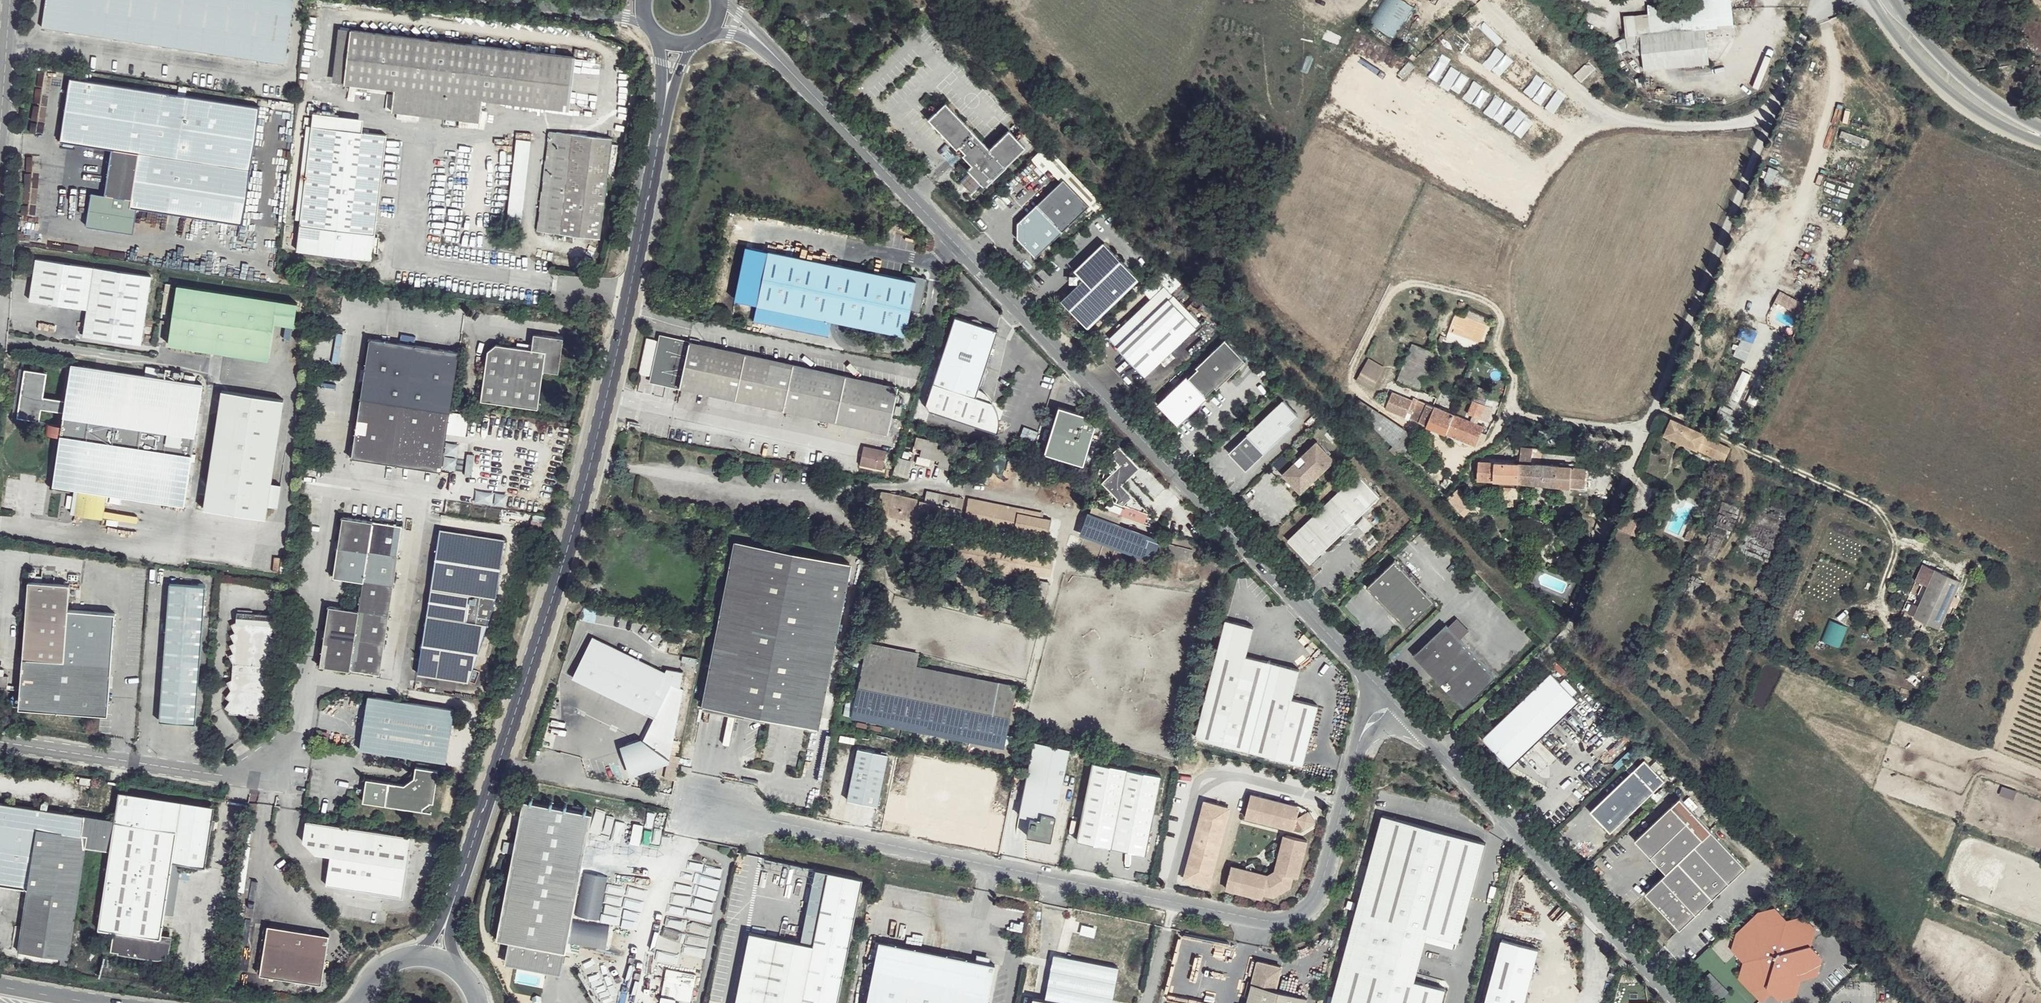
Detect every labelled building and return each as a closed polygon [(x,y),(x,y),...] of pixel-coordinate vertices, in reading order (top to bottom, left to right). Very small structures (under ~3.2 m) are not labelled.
[(285,65),(295,0),(46,0),(42,27),(285,65)] [(1680,9),(1670,10),(1671,18),(1664,19),(1665,32),(1732,25),(1730,0),(1679,0),(1680,9)] [(395,89),(392,111),(481,121),(484,99),(532,105),(539,51),(352,29),(345,83),(395,89)] [(1709,63),(1704,32),(1640,35),(1643,71),(1709,63)] [(539,51),(532,105),(570,110),(576,56),(539,51)] [(1537,95),(1545,79),(1527,69),(1519,85),(1537,95)] [(242,223),(246,199),(250,170),(254,146),(260,109),(71,80),(61,137),(113,145),(121,147),(114,193),(105,192),(92,190),(86,224),(133,231),(137,206),(242,223)] [(284,102),(296,104),(296,100),(296,96),(285,94),(284,102)] [(936,128),(954,111),(945,103),(928,119),(936,128)] [(989,149),(954,111),(936,128),(955,149),(958,146),(964,152),(962,154),(971,164),(966,168),(983,186),(1025,147),(1009,130),(989,149)] [(361,132),(362,119),(314,113),(297,249),(371,258),(386,136),(361,132)] [(551,130),(539,230),(562,233),(574,133),(551,130)] [(574,133),(562,233),(600,237),(613,138),(574,133)] [(523,216),(533,139),(518,138),(508,214),(523,216)] [(121,147),(113,145),(105,192),(114,193),(121,147)] [(254,146),(250,170),(266,172),(270,149),(254,146)] [(983,186),(966,168),(957,177),(974,196),(983,186)] [(250,170),(246,199),(262,201),(266,172),(250,170)] [(1036,256),(1089,205),(1064,178),(1019,222),(1019,238),(1036,256)] [(893,197),(889,201),(887,203),(892,208),(893,209),(899,203),(893,197)] [(1088,329),(1139,280),(1104,244),(1074,271),(1084,281),(1062,302),(1088,329)] [(756,303),(903,333),(908,310),(919,312),(926,284),(924,280),(923,278),(920,277),(909,275),(906,275),(904,276),(903,278),(767,250),(756,303)] [(87,309),(86,320),(143,328),(151,277),(36,258),(29,300),(87,309)] [(177,281),(168,343),(270,358),(276,321),(279,296),(177,281)] [(1161,286),(1109,335),(1146,374),(1198,325),(1161,286)] [(279,296),(276,321),(295,324),(299,299),(279,296)] [(932,383),(974,398),(997,332),(955,318),(932,383)] [(143,328),(86,320),(83,337),(140,345),(143,328)] [(660,335),(659,339),(648,337),(641,373),(652,376),(651,383),(656,384),(673,387),(681,389),(690,341),(660,335)] [(533,337),(532,343),(531,351),(515,350),(495,347),(487,353),(479,403),(537,411),(543,373),(559,376),(563,341),(533,337)] [(350,457),(440,470),(450,406),(458,352),(368,338),(350,457)] [(1218,388),(1247,361),(1226,339),(1197,366),(1199,369),(1190,377),(1187,375),(1159,403),(1180,425),(1209,398),(1207,396),(1216,387),(1218,388)] [(531,351),(532,343),(517,341),(515,350),(531,351)] [(709,345),(690,341),(681,389),(834,420),(886,431),(896,383),(709,345)] [(1418,391),(1434,353),(1413,344),(1399,377),(1397,382),(1418,391)] [(1390,378),(1394,373),(1373,360),(1347,402),(1354,408),(1359,399),(1382,414),(1387,408),(1389,403),(1385,399),(1388,395),(1386,393),(1395,381),(1390,378)] [(64,425),(63,428),(194,448),(204,385),(73,365),(64,425)] [(925,405),(928,411),(996,436),(997,430),(998,425),(996,416),(995,412),(992,406),(974,398),(932,383),(925,405)] [(224,390),(206,509),(267,518),(269,506),(279,508),(282,485),(273,484),(285,400),(224,390)] [(1393,395),(1389,403),(1387,408),(1396,412),(1402,398),(1393,395)] [(1408,401),(1402,398),(1396,412),(1401,415),(1408,401)] [(1407,431),(1382,414),(1359,399),(1354,408),(1393,446),(1394,445),(1400,451),(1403,447),(1407,451),(1416,440),(1407,432),(1407,431)] [(1445,433),(1454,414),(1435,406),(1418,399),(1410,419),(1445,433)] [(1486,420),(1488,414),(1482,411),(1485,404),(1474,400),(1469,413),(1473,416),(1471,421),(1477,424),(1479,418),(1486,420)] [(1285,401),(1231,453),(1248,471),(1293,427),(1291,425),(1300,416),(1285,401)] [(1083,415),(1058,408),(1046,447),(1084,458),(1094,426),(1083,415)] [(1482,431),(1484,426),(1477,424),(1471,421),(1454,414),(1445,433),(1476,446),(1476,445),(1479,446),(1482,442),(1478,441),(1482,431)] [(1703,439),(1705,433),(1672,419),(1666,434),(1680,440),(1687,444),(1698,449),(1703,439)] [(63,428),(48,426),(47,434),(62,436),(63,428)] [(194,448),(63,428),(62,436),(53,482),(80,488),(107,492),(184,504),(194,448)] [(1487,433),(1482,431),(1478,441),(1482,442),(1483,441),(1487,433)] [(1711,442),(1712,440),(1714,437),(1705,433),(1703,439),(1711,442)] [(1707,453),(1711,442),(1703,439),(1698,449),(1707,453)] [(1684,449),(1687,444),(1680,440),(1678,445),(1684,449)] [(1726,462),(1731,450),(1712,440),(1711,442),(1707,453),(1726,462)] [(1319,444),(1284,477),(1303,496),(1338,463),(1319,444)] [(1124,506),(1149,513),(1121,484),(1139,468),(1118,446),(1108,456),(1101,482),(1124,506)] [(882,467),(885,450),(868,447),(865,463),(882,467)] [(894,474),(908,476),(911,460),(897,457),(894,474)] [(1519,483),(1520,464),(1479,461),(1476,480),(1479,482),(1480,484),(1482,486),(1484,488),(1486,487),(1502,489),(1501,497),(1517,498),(1519,483)] [(1572,467),(1520,464),(1519,483),(1571,488),(1571,484),(1608,488),(1609,480),(1586,476),(1587,470),(1579,470),(1578,471),(1572,470),(1572,467)] [(1358,476),(1289,542),(1311,565),(1381,499),(1358,476)] [(107,492),(80,488),(76,513),(103,518),(107,492)] [(919,501),(890,494),(890,501),(885,529),(884,535),(914,542),(919,501)] [(1047,512),(970,495),(965,518),(1047,536),(1050,520),(1045,518),(1047,512)] [(890,501),(886,500),(880,528),(885,529),(890,501)] [(914,542),(953,550),(955,542),(921,534),(922,530),(919,530),(923,510),(959,518),(960,510),(919,501),(914,542)] [(1463,502),(1456,508),(1465,517),(1471,510),(1463,502)] [(1092,505),(1088,516),(1117,526),(1121,515),(1092,505)] [(1088,516),(1082,531),(1150,557),(1156,542),(1088,516)] [(318,665),(378,674),(403,526),(342,517),(332,577),(362,582),(357,611),(328,606),(318,665)] [(496,596),(504,538),(440,529),(423,639),(419,645),(422,650),(418,671),(468,679),(496,596)] [(1209,533),(1215,540),(1219,536),(1213,530),(1209,533)] [(1082,531),(1081,535),(1149,560),(1150,557),(1082,531)] [(848,563),(735,539),(716,633),(702,705),(814,728),(848,563)] [(1052,562),(1042,560),(1040,568),(1038,578),(1048,580),(1052,562)] [(1395,560),(1368,587),(1407,629),(1435,602),(1395,560)] [(1961,581),(1937,570),(1916,616),(1940,628),(1952,633),(1973,589),(1960,583),(1961,581)] [(110,665),(64,662),(67,609),(68,585),(28,582),(18,707),(105,715),(110,665)] [(196,722),(204,585),(168,583),(160,720),(196,722)] [(1907,612),(1915,614),(1917,603),(1909,602),(1907,612)] [(114,612),(67,609),(64,662),(110,665),(114,612)] [(228,715),(263,718),(263,716),(268,712),(264,705),(269,702),(265,695),(270,692),(266,682),(266,666),(272,658),(267,656),(273,649),(268,645),(273,638),(269,635),(275,628),(270,623),(270,617),(235,614),(235,622),(229,626),(234,634),(229,637),(232,645),(228,647),(232,654),(227,657),(231,662),(230,681),(225,684),(230,693),(223,699),(228,703),(223,710),(228,712),(228,715)] [(1253,628),(1226,621),(1196,738),(1302,765),(1317,706),(1291,699),(1298,670),(1245,657),(1253,628)] [(1464,707),(1496,677),(1447,625),(1414,655),(1464,707)] [(664,673),(592,637),(572,677),(653,716),(640,740),(626,745),(623,750),(631,771),(668,758),(681,688),(678,687),(681,672),(665,669),(664,673)] [(849,716),(1002,747),(1014,685),(914,666),(917,654),(866,645),(849,716)] [(283,670),(291,670),(292,661),(284,660),(283,670)] [(1510,769),(1581,703),(1574,696),(1579,692),(1566,679),(1562,683),(1553,673),(1483,738),(1510,769)] [(280,703),(287,704),(289,691),(282,690),(280,703)] [(359,750),(446,763),(454,710),(368,696),(359,750)] [(1068,747),(1033,740),(1018,814),(1029,816),(1025,834),(1049,839),(1068,747)] [(887,755),(857,748),(846,799),(876,806),(887,755)] [(1644,759),(1590,811),(1610,832),(1665,780),(1644,759)] [(1159,775),(1091,761),(1076,839),(1144,853),(1159,775)] [(389,783),(386,799),(428,805),(430,804),(433,804),(438,771),(417,767),(414,785),(411,787),(389,783)] [(363,802),(385,806),(386,799),(389,783),(367,779),(363,802)] [(117,953),(124,954),(159,798),(119,792),(109,852),(96,930),(97,930),(105,931),(113,933),(110,951),(117,953)] [(1305,828),(1313,819),(1305,814),(1301,818),(1300,818),(1301,809),(1253,797),(1247,818),(1296,830),(1298,827),(1305,828)] [(47,808),(48,802),(47,798),(43,801),(42,808),(0,801),(0,884),(26,889),(17,951),(60,958),(59,964),(66,966),(67,959),(84,848),(109,852),(114,819),(47,808)] [(159,798),(124,954),(153,959),(156,940),(160,940),(161,934),(171,864),(204,868),(214,807),(159,798)] [(428,805),(386,799),(385,806),(424,812),(424,808),(428,805)] [(591,814),(522,800),(494,938),(508,941),(504,960),(556,971),(560,952),(563,952),(591,814)] [(1671,804),(1635,839),(1666,872),(1645,892),(1680,928),(1745,865),(1686,803),(1677,811),(1671,804)] [(1187,880),(1200,883),(1221,810),(1208,806),(1187,880)] [(1221,810),(1200,883),(1210,886),(1229,812),(1221,810)] [(1380,817),(1330,1002),(1442,1002),(1445,990),(1409,981),(1421,933),(1458,942),(1483,843),(1380,817)] [(388,894),(403,882),(410,836),(307,822),(304,842),(315,854),(331,857),(326,886),(388,894)] [(643,825),(634,824),(631,843),(640,844),(643,828),(643,825)] [(1233,869),(1228,890),(1265,899),(1266,894),(1276,897),(1292,887),(1294,876),(1300,878),(1309,841),(1289,836),(1279,873),(1270,878),(1233,869)] [(813,867),(798,940),(812,943),(826,869),(813,867)] [(826,869),(812,943),(801,1002),(835,1002),(860,875),(826,869)] [(401,896),(403,882),(388,894),(401,896)] [(1820,973),(1824,956),(1812,944),(1817,926),(1806,914),(1790,920),(1779,908),(1761,912),(1740,931),(1735,948),(1747,961),(1740,978),(1750,989),(1770,985),(1781,998),(1799,994),(1803,977),(1820,973)] [(1081,933),(1092,936),(1096,919),(1078,914),(1075,923),(1083,925),(1081,933)] [(261,975),(321,984),(329,935),(269,925),(261,975)] [(97,930),(94,947),(102,948),(105,931),(97,930)] [(734,1002),(801,1002),(812,943),(798,940),(748,930),(734,1002)] [(153,959),(124,954),(123,956),(158,961),(160,961),(164,960),(166,957),(168,955),(169,951),(171,937),(161,934),(160,940),(156,940),(153,959)] [(876,939),(864,1002),(984,1002),(992,962),(986,961),(973,958),(876,939)] [(1484,1002),(1524,1002),(1537,951),(1500,941),(1484,1002)] [(1118,970),(1053,957),(1044,1002),(1112,1002),(1118,970)] [(1631,967),(1623,959),(1619,963),(1627,971),(1631,967)] [(649,991),(691,999),(693,987),(683,985),(684,982),(676,980),(677,974),(660,971),(661,964),(654,963),(649,991)] [(1258,966),(1249,1002),(1304,1002),(1276,996),(1282,972),(1258,966)]
